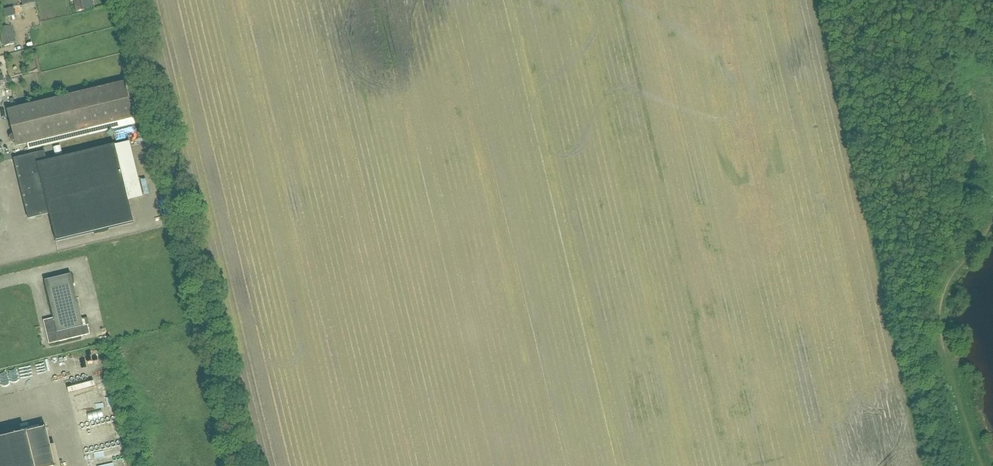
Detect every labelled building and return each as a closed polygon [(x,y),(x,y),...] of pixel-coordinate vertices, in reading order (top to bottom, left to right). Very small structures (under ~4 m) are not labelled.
[(78,12),(86,10),(84,0),(75,0),(78,12)] [(5,47),(15,45),(11,27),(7,28),(4,18),(15,15),(13,8),(0,11),(0,24),(1,29),(5,47)] [(135,124),(134,118),(125,82),(8,110),(14,136),(12,136),(11,137),(10,139),(11,141),(12,142),(14,142),(15,142),(16,146),(27,144),(28,150),(91,135),(135,124)] [(115,145),(90,151),(47,162),(45,152),(16,159),(29,218),(49,213),(56,242),(133,223),(115,145)] [(49,345),(90,335),(88,326),(84,327),(71,275),(45,281),(54,319),(44,321),(49,345)] [(46,428),(0,439),(0,465),(56,465),(46,428)]
